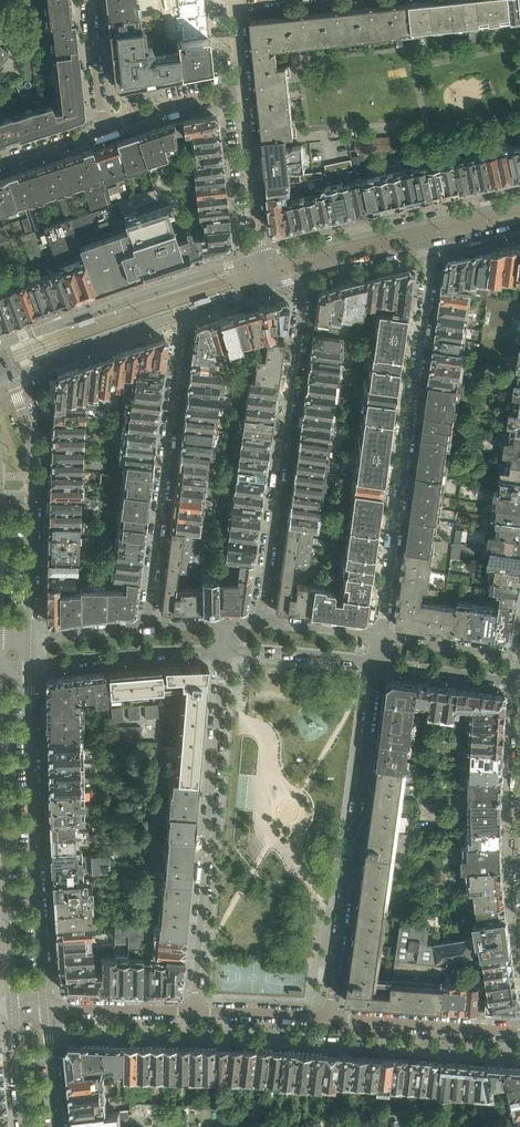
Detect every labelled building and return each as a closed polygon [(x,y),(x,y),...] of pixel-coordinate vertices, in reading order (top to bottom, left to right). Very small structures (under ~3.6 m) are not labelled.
[(48,13),(71,11),(70,0),(47,0),(48,13)] [(107,19),(138,16),(136,0),(105,0),(107,19)] [(179,17),(176,17),(177,32),(181,32),(182,41),(209,38),(205,0),(178,0),(179,17)] [(466,0),(442,0),(432,1),(435,28),(469,24),(466,0)] [(478,0),(466,0),(469,24),(475,23),(480,23),(478,0)] [(510,0),(478,0),(480,23),(512,19),(510,0)] [(512,19),(512,22),(515,22),(519,21),(519,0),(510,0),(512,19)] [(435,28),(432,1),(407,4),(409,17),(410,31),(414,31),(413,30),(435,28)] [(25,4),(18,5),(19,16),(26,16),(25,4)] [(410,31),(409,17),(407,4),(358,9),(361,36),(362,43),(370,42),(370,39),(387,37),(386,34),(395,33),(396,36),(404,35),(403,32),(410,31)] [(358,9),(334,12),(324,13),(327,40),(327,46),(336,45),(335,42),(352,41),(352,37),(361,36),(358,9)] [(77,48),(74,22),(72,23),(71,11),(48,13),(50,26),(52,26),(55,50),(70,48),(77,48)] [(324,13),(300,15),(289,16),(293,47),(293,50),(301,49),(301,46),(318,44),(318,41),(327,40),(324,13)] [(26,16),(19,16),(20,29),(27,28),(26,16)] [(138,16),(107,19),(109,31),(141,27),(140,16),(138,16)] [(293,47),(289,16),(265,19),(268,50),(276,49),(293,47)] [(278,67),(277,52),(276,49),(268,50),(265,19),(251,20),(252,32),(256,31),(257,41),(253,41),(254,50),(258,49),(259,59),(255,59),(256,69),(278,67)] [(477,40),(475,24),(469,25),(470,40),(477,40)] [(186,75),(182,41),(177,42),(177,41),(156,43),(154,26),(141,27),(109,31),(114,85),(119,88),(186,75)] [(27,28),(20,29),(22,41),(29,40),(27,28)] [(212,70),(209,44),(209,38),(182,41),(186,75),(211,71),(212,70)] [(29,40),(22,41),(23,53),(30,52),(29,40)] [(77,48),(70,48),(70,54),(56,56),(59,89),(82,87),(78,53),(77,48)] [(25,80),(32,80),(30,59),(23,59),(25,80)] [(278,67),(256,69),(260,105),(287,102),(286,92),(290,91),(288,74),(291,74),(290,66),(278,67)] [(82,87),(59,89),(62,111),(54,111),(52,105),(51,105),(58,126),(82,118),(85,114),(82,87)] [(287,102),(260,105),(264,140),(286,137),(297,136),(296,127),(293,128),(292,111),(288,111),(287,102)] [(58,126),(51,105),(36,110),(35,110),(24,113),(30,135),(58,126)] [(24,113),(12,117),(12,116),(11,116),(0,120),(0,144),(18,138),(18,139),(30,135),(24,113)] [(218,129),(217,118),(214,115),(174,122),(175,134),(189,133),(218,129)] [(177,148),(175,134),(174,122),(157,128),(167,158),(171,157),(177,148)] [(167,158),(157,128),(138,134),(148,165),(167,158)] [(218,129),(189,133),(190,144),(220,140),(218,129)] [(117,141),(117,142),(127,172),(148,165),(138,134),(117,141)] [(400,137),(390,137),(390,138),(390,149),(400,149),(400,137)] [(379,149),(379,138),(357,138),(357,150),(379,149)] [(220,140),(190,144),(191,153),(221,150),(220,140)] [(127,172),(117,142),(117,141),(92,149),(103,180),(103,181),(104,181),(123,174),(127,173),(126,172),(127,172)] [(449,160),(445,144),(438,145),(441,162),(448,194),(461,191),(454,159),(449,160)] [(290,170),(295,170),(296,171),(306,170),(303,145),(293,146),(293,147),(287,148),(287,145),(267,147),(268,154),(269,155),(269,157),(269,158),(269,159),(272,162),(270,164),(266,164),(270,196),(290,194),(292,194),(292,193),(292,190),(290,190),(289,181),(291,181),(290,170)] [(509,147),(516,179),(519,179),(519,145),(509,147)] [(509,147),(498,150),(504,182),(514,180),(516,179),(509,147)] [(103,181),(103,180),(92,149),(45,165),(55,196),(57,195),(64,192),(83,186),(91,211),(111,204),(104,181),(103,181)] [(221,150),(191,153),(192,164),(222,160),(221,150)] [(498,150),(487,152),(494,184),(504,182),(498,150)] [(487,152),(476,154),(483,187),(494,184),(487,152)] [(364,154),(352,156),(354,165),(361,164),(366,163),(364,154)] [(414,156),(414,160),(416,169),(422,200),(434,197),(428,164),(426,154),(414,156)] [(476,154),(465,156),(472,189),(483,187),(476,154)] [(465,156),(454,159),(461,191),(472,189),(465,156)] [(223,171),(222,160),(192,164),(193,174),(193,175),(223,171)] [(400,162),(403,175),(409,203),(422,200),(416,169),(414,160),(400,162)] [(441,162),(428,164),(434,197),(448,194),(441,162)] [(55,196),(45,165),(17,174),(27,205),(55,196)] [(328,172),(327,174),(328,180),(338,178),(337,174),(337,172),(336,170),(328,172)] [(224,182),(223,171),(193,175),(194,185),(195,185),(224,182)] [(338,178),(340,188),(345,216),(356,214),(351,186),(348,171),(337,174),(338,178)] [(390,174),(390,178),(396,205),(409,203),(403,175),(396,177),(395,173),(390,174)] [(0,180),(0,212),(17,206),(18,208),(27,205),(17,174),(0,180)] [(191,185),(194,185),(193,175),(193,174),(179,176),(181,197),(192,195),(191,185)] [(376,177),(377,181),(383,208),(396,205),(390,178),(383,179),(382,176),(376,177)] [(364,179),(364,183),(370,211),(383,208),(377,181),(369,182),(369,178),(364,179)] [(370,211),(364,183),(358,185),(357,181),(350,182),(351,186),(356,214),(370,211)] [(224,182),(195,185),(196,196),(225,193),(224,182)] [(118,185),(107,189),(111,201),(121,198),(118,185)] [(332,186),(327,187),(334,219),(345,216),(340,188),(333,190),(332,186)] [(334,219),(327,187),(323,188),(324,193),(316,195),(317,200),(322,222),(334,219)] [(142,275),(124,221),(121,211),(136,206),(141,209),(157,204),(155,200),(162,197),(159,188),(152,191),(152,190),(118,202),(111,204),(91,211),(72,218),(70,218),(84,257),(97,291),(142,276),(142,275)] [(72,218),(64,192),(57,195),(66,220),(70,218),(72,218)] [(312,224),(307,199),(301,200),(300,192),(292,193),(292,194),(293,202),(291,202),(282,204),(283,209),(288,231),(312,224)] [(226,203),(225,193),(196,196),(196,202),(197,207),(226,203)] [(282,204),(291,202),(290,194),(270,196),(271,212),(283,209),(282,204)] [(313,197),(307,199),(312,224),(322,222),(317,200),(313,201),(313,197)] [(228,213),(226,203),(197,207),(198,217),(228,213)] [(188,260),(185,236),(177,239),(170,219),(175,217),(172,205),(124,221),(142,275),(177,263),(188,260)] [(283,209),(271,212),(273,231),(277,234),(288,231),(283,209)] [(35,213),(40,228),(43,228),(42,226),(46,224),(42,210),(35,213)] [(228,213),(198,217),(197,217),(197,222),(204,221),(205,228),(229,225),(228,213)] [(185,236),(188,260),(201,256),(199,241),(199,236),(198,229),(197,222),(197,217),(184,219),(186,236),(185,236)] [(28,218),(21,220),(26,234),(33,231),(28,218)] [(97,291),(84,257),(70,218),(66,220),(45,227),(47,233),(50,241),(52,245),(56,257),(59,266),(60,268),(72,300),(97,291)] [(21,219),(5,225),(9,240),(22,235),(26,234),(21,220),(21,219)] [(9,240),(5,225),(5,224),(0,226),(0,243),(9,240)] [(230,237),(229,225),(205,228),(198,229),(199,236),(199,241),(230,237)] [(34,231),(33,231),(26,234),(22,235),(30,259),(42,255),(40,249),(38,244),(34,231)] [(47,233),(40,235),(43,243),(50,241),(47,233)] [(230,237),(199,241),(201,256),(228,248),(231,244),(230,237)] [(43,243),(38,244),(40,249),(52,245),(50,241),(43,243)] [(519,257),(519,246),(507,249),(503,281),(509,281),(509,279),(517,280),(519,257)] [(503,281),(507,249),(493,252),(489,281),(489,284),(494,285),(494,282),(503,283),(503,281)] [(493,252),(482,255),(478,285),(482,285),(482,281),(489,281),(493,252)] [(37,277),(49,272),(45,261),(42,255),(30,259),(37,277)] [(482,255),(470,257),(465,287),(470,287),(470,285),(477,286),(478,285),(482,255)] [(56,257),(45,261),(49,272),(60,268),(59,266),(56,257)] [(470,257),(459,259),(455,288),(460,288),(460,286),(465,287),(470,257)] [(459,259),(449,261),(446,265),(443,291),(459,293),(460,288),(455,288),(459,259)] [(72,300),(60,268),(49,272),(61,304),(72,300)] [(406,316),(412,273),(409,270),(399,272),(393,310),(391,310),(391,314),(406,316)] [(61,304),(49,272),(37,277),(49,309),(61,304)] [(399,272),(388,274),(384,302),(390,303),(389,309),(391,310),(393,310),(399,272)] [(388,274),(377,277),(374,301),(384,302),(388,274)] [(14,285),(13,282),(7,284),(4,276),(0,278),(0,282),(14,322),(26,317),(14,285)] [(49,309),(37,277),(26,281),(38,313),(49,309)] [(377,277),(366,279),(363,305),(373,307),(374,301),(377,277)] [(366,279),(355,282),(350,321),(354,321),(355,314),(360,314),(361,310),(362,310),(363,305),(366,279)] [(38,313),(26,281),(14,285),(26,317),(38,313)] [(0,282),(0,319),(3,326),(14,322),(0,282)] [(355,282),(344,285),(337,338),(343,339),(347,340),(350,321),(355,282)] [(344,285),(333,287),(326,337),(337,338),(344,285)] [(326,337),(333,287),(322,290),(319,294),(313,335),(326,337)] [(459,293),(443,291),(441,302),(471,306),(471,303),(468,302),(469,294),(459,293)] [(285,300),(271,304),(275,329),(276,329),(285,329),(289,303),(285,300)] [(471,306),(441,302),(440,314),(466,318),(467,309),(470,310),(471,306)] [(271,304),(258,308),(263,329),(259,330),(262,340),(267,339),(274,340),(276,329),(275,329),(271,304)] [(258,308),(245,312),(250,330),(248,331),(252,343),(262,340),(259,330),(263,329),(258,308)] [(245,312),(232,316),(241,346),(252,343),(248,331),(250,330),(245,312)] [(402,348),(405,327),(406,316),(391,314),(377,312),(373,343),(402,348)] [(466,318),(440,314),(438,325),(468,329),(468,325),(465,324),(466,318)] [(232,316),(218,320),(229,353),(242,349),(241,346),(232,316)] [(218,320),(207,323),(211,337),(213,337),(216,347),(218,352),(222,351),(223,355),(229,353),(218,320)] [(207,323),(198,326),(195,330),(193,349),(202,350),(202,347),(213,348),(216,347),(213,337),(211,337),(207,323)] [(468,329),(438,325),(436,336),(463,340),(464,332),(467,332),(468,329)] [(337,338),(326,337),(313,335),(311,346),(338,350),(339,343),(342,343),(343,339),(337,338)] [(463,340),(436,336),(435,348),(464,352),(465,348),(462,348),(463,340)] [(164,368),(167,341),(164,338),(139,347),(137,365),(164,368)] [(274,340),(267,339),(264,358),(256,357),(255,365),(253,380),(278,384),(284,341),(274,340)] [(400,357),(402,348),(373,343),(371,354),(400,357)] [(338,350),(311,346),(310,357),(336,361),(337,354),(341,354),(342,350),(338,350)] [(139,347),(126,351),(123,374),(132,375),(132,371),(136,371),(137,365),(139,347)] [(218,361),(218,352),(216,347),(213,348),(202,347),(202,350),(193,349),(191,359),(217,361),(218,361)] [(464,352),(435,348),(433,360),(462,364),(464,352)] [(126,351),(113,356),(110,378),(118,379),(118,382),(122,383),(123,378),(123,374),(126,351)] [(396,390),(400,357),(371,354),(367,386),(396,390)] [(113,356),(101,360),(98,391),(108,392),(110,378),(113,356)] [(336,361),(310,357),(308,369),(336,373),(337,361),(336,361)] [(217,361),(191,359),(190,369),(220,372),(226,372),(227,368),(221,367),(221,361),(218,361),(217,361)] [(101,360),(90,364),(87,394),(98,395),(98,391),(101,360)] [(462,364),(433,360),(431,372),(460,377),(461,377),(462,364)] [(90,364),(78,368),(76,398),(86,398),(87,394),(90,364)] [(163,379),(164,368),(137,365),(136,371),(136,376),(163,379)] [(78,368),(67,372),(65,401),(76,401),(76,398),(78,368)] [(220,372),(190,369),(189,381),(219,384),(220,372)] [(336,373),(308,369),(307,380),(334,384),(336,373)] [(58,376),(56,379),(54,408),(65,408),(65,401),(67,372),(58,376)] [(460,377),(431,372),(430,383),(459,387),(465,388),(466,383),(459,382),(460,377)] [(163,379),(136,376),(135,386),(161,389),(163,379)] [(278,384),(253,380),(253,381),(249,381),(248,392),(276,396),(278,384)] [(334,384),(307,380),(305,391),(333,395),(334,384)] [(217,395),(219,384),(189,381),(187,392),(217,395)] [(455,416),(459,387),(430,383),(426,412),(455,416)] [(394,403),(396,390),(367,386),(354,384),(353,392),(362,393),(362,398),(365,399),(394,403)] [(161,389),(135,386),(133,397),(160,400),(161,389)] [(333,395),(305,391),(304,403),(331,406),(333,395)] [(217,395),(187,392),(186,404),(216,407),(217,395)] [(276,396),(248,392),(246,403),(274,407),(276,396)] [(160,400),(133,397),(131,397),(131,402),(125,401),(125,406),(159,410),(160,400)] [(391,422),(394,403),(365,399),(365,403),(358,402),(357,412),(363,413),(361,430),(390,435),(391,422)] [(274,407),(246,403),(245,415),(273,419),(274,407)] [(331,406),(304,403),(302,414),(330,418),(331,406)] [(216,407),(186,404),(185,415),(213,418),(214,418),(216,407)] [(515,404),(514,411),(511,410),(510,418),(519,419),(519,405),(515,404)] [(159,410),(125,406),(124,411),(129,412),(129,418),(158,422),(159,410)] [(65,408),(54,408),(53,421),(84,421),(84,416),(89,416),(90,408),(65,408)] [(453,428),(455,416),(426,412),(423,433),(450,437),(451,428),(453,428)] [(330,418),(302,414),(301,425),(335,430),(336,425),(329,424),(330,418)] [(213,418),(185,415),(183,427),(217,430),(218,425),(212,424),(213,418)] [(273,419),(245,415),(244,420),(240,419),(239,423),(272,428),(273,419)] [(158,422),(129,418),(128,424),(123,423),(122,428),(156,432),(158,422)] [(510,418),(509,425),(512,426),(511,433),(519,434),(519,419),(510,418)] [(84,421),(53,421),(53,433),(83,434),(84,421)] [(272,428),(239,423),(239,428),(242,428),(242,433),(270,437),(272,428)] [(335,430),(301,425),(299,436),(327,440),(328,433),(334,434),(335,430)] [(217,430),(183,427),(182,438),(210,441),(211,434),(217,435),(217,430)] [(155,443),(156,432),(122,428),(122,434),(127,434),(126,440),(155,443)] [(390,435),(361,430),(356,466),(385,470),(390,435)] [(83,434),(53,433),(52,446),(83,446),(83,434)] [(270,437),(242,433),(240,445),(269,449),(270,437)] [(444,477),(448,447),(450,437),(423,433),(418,473),(444,477)] [(511,433),(510,440),(507,440),(506,447),(519,449),(519,434),(511,433)] [(327,440),(299,436),(298,447),(325,451),(325,445),(330,445),(331,440),(327,440)] [(210,441),(182,438),(181,449),(214,453),(215,448),(210,448),(210,441)] [(154,455),(155,443),(126,440),(125,446),(120,445),(119,451),(125,451),(154,455)] [(269,449),(240,445),(239,456),(267,460),(269,449)] [(83,446),(52,446),(52,458),(82,459),(83,446)] [(325,451),(298,447),(296,457),(328,462),(328,457),(324,457),(325,451)] [(506,447),(505,454),(508,454),(507,462),(519,464),(519,449),(506,447)] [(214,453),(181,449),(179,461),(208,464),(209,457),(214,458),(214,453)] [(154,455),(125,451),(124,456),(119,456),(118,461),(126,462),(152,465),(154,455)] [(267,460),(239,456),(237,468),(266,472),(267,460)] [(328,462),(296,457),(295,469),(322,472),(322,466),(327,467),(328,462)] [(82,459),(52,458),(51,471),(82,472),(82,459)] [(208,464),(179,461),(178,472),(206,475),(208,464)] [(149,494),(151,475),(152,465),(126,462),(125,467),(119,466),(116,487),(123,488),(123,491),(149,494)] [(507,462),(506,469),(503,469),(502,476),(519,479),(519,464),(507,462)] [(385,470),(356,466),(354,478),(383,482),(385,470)] [(266,472),(237,468),(236,479),(264,483),(266,472)] [(322,472),(295,469),(293,480),(325,484),(326,479),(321,479),(322,472)] [(82,472),(51,471),(51,484),(81,484),(82,472)] [(206,475),(178,472),(176,484),(205,487),(206,475)] [(444,477),(418,473),(413,504),(440,508),(444,477)] [(502,476),(499,491),(519,494),(519,479),(502,476)] [(383,482),(354,478),(353,491),(382,495),(383,482)] [(264,483),(236,479),(234,490),(263,494),(264,483)] [(325,484),(293,480),(292,490),(319,494),(320,488),(324,489),(325,484)] [(81,484),(51,484),(51,497),(81,497),(81,484)] [(205,487),(176,484),(175,495),(204,498),(205,487)] [(263,494),(234,490),(232,502),(261,506),(263,494)] [(319,494),(292,490),(291,502),(322,506),(322,501),(318,501),(319,494)] [(499,491),(496,490),(494,496),(496,496),(495,504),(499,505),(519,508),(519,494),(499,491)] [(149,494),(123,491),(119,522),(145,525),(149,494)] [(382,495),(353,491),(351,503),(380,507),(382,495)] [(204,498),(175,495),(174,506),(202,510),(204,498)] [(81,497),(51,497),(50,509),(80,510),(81,497)] [(261,506),(232,502),(231,514),(259,518),(261,506)] [(321,511),(322,506),(291,502),(289,513),(316,516),(317,510),(321,511)] [(375,545),(380,507),(351,503),(346,541),(375,545)] [(440,508),(413,504),(410,526),(435,529),(436,519),(438,519),(440,508)] [(499,505),(497,518),(498,518),(519,520),(519,508),(499,505)] [(202,510),(174,506),(172,518),(201,521),(202,510)] [(11,507),(11,511),(10,520),(20,521),(21,512),(21,508),(11,507)] [(80,510),(50,509),(50,521),(79,522),(80,510)] [(316,516),(289,513),(288,523),(331,530),(332,519),(316,516)] [(259,518),(231,514),(229,525),(258,529),(259,518)] [(201,521),(172,518),(171,529),(199,533),(201,521)] [(498,518),(497,523),(502,524),(501,533),(519,536),(519,520),(498,518)] [(79,522),(50,521),(49,534),(79,535),(79,522)] [(145,525),(119,522),(118,529),(118,533),(144,536),(145,525)] [(312,537),(314,528),(287,524),(286,534),(289,534),(312,537)] [(258,529),(229,525),(228,537),(256,540),(258,529)] [(435,529),(410,526),(407,548),(432,552),(435,529)] [(197,534),(171,531),(170,540),(172,540),(196,543),(197,534)] [(144,536),(118,533),(116,544),(143,547),(144,536)] [(501,533),(500,543),(494,542),(494,548),(497,548),(519,551),(519,536),(501,533)] [(79,535),(49,534),(49,547),(78,547),(79,535)] [(312,537),(289,534),(286,534),(285,544),(311,547),(312,537)] [(256,540),(228,537),(226,548),(255,552),(256,540)] [(196,543),(172,540),(170,540),(169,550),(195,553),(196,543)] [(375,545),(346,541),(343,562),(372,566),(375,545)] [(141,558),(143,547),(116,544),(115,555),(141,558)] [(311,547),(285,544),(284,552),(286,553),(310,556),(311,547)] [(78,547),(49,547),(49,559),(78,560),(78,547)] [(255,552),(226,548),(225,559),(239,561),(253,563),(255,552)] [(431,573),(434,552),(432,552),(407,548),(406,559),(408,559),(407,563),(405,563),(405,564),(407,565),(406,570),(431,573)] [(488,563),(491,563),(519,568),(519,551),(497,548),(494,548),(491,548),(490,557),(489,557),(488,563)] [(195,553),(169,550),(167,558),(170,559),(194,562),(195,553)] [(310,556),(286,553),(284,552),(282,562),(294,564),(309,566),(310,556)] [(141,558),(115,555),(110,554),(110,559),(114,560),(113,566),(140,569),(141,558)] [(194,562),(170,559),(167,558),(166,568),(178,570),(193,572),(194,562)] [(78,560),(49,559),(48,572),(77,572),(78,560)] [(253,563),(239,561),(237,573),(241,574),(240,578),(251,579),(253,563)] [(292,583),(294,564),(282,562),(276,612),(288,613),(288,609),(293,609),(292,612),(301,613),(309,613),(312,586),(292,583)] [(372,566),(343,562),(341,572),(344,573),(370,576),(372,566)] [(491,563),(490,578),(496,579),(519,582),(519,568),(491,563)] [(140,569),(113,566),(112,576),(121,577),(139,579),(140,569)] [(202,611),(201,589),(176,590),(178,570),(166,568),(161,609),(161,612),(173,614),(174,609),(180,609),(180,612),(190,611),(202,611)] [(218,611),(217,577),(217,568),(202,568),(201,589),(202,611),(218,611)] [(412,627),(416,597),(428,598),(429,588),(431,573),(406,570),(404,569),(404,571),(406,571),(406,575),(404,575),(400,600),(402,600),(402,605),(399,605),(396,625),(412,627)] [(80,572),(77,572),(48,572),(48,585),(61,585),(80,585),(80,583),(80,572)] [(370,576),(344,573),(341,594),(368,598),(370,576)] [(135,611),(139,579),(121,577),(120,588),(109,588),(109,584),(105,584),(104,616),(132,614),(135,611)] [(247,608),(251,579),(240,578),(233,577),(233,582),(222,582),(221,577),(217,577),(218,611),(244,611),(245,611),(246,610),(247,609),(247,608)] [(496,579),(495,590),(499,590),(499,593),(502,593),(500,607),(517,609),(519,587),(519,582),(496,579)] [(104,616),(105,584),(100,584),(100,587),(85,587),(85,583),(80,583),(80,585),(80,590),(69,590),(69,591),(59,591),(58,622),(104,616)] [(61,585),(48,585),(47,621),(50,624),(58,622),(59,591),(61,589),(61,585)] [(313,585),(312,586),(309,613),(320,614),(323,586),(313,585)] [(365,617),(368,598),(341,594),(341,599),(332,598),(333,592),(331,590),(328,589),(328,586),(323,586),(320,614),(361,620),(365,617)] [(416,597),(412,627),(433,630),(433,628),(439,629),(438,631),(454,633),(458,606),(437,604),(439,589),(429,588),(428,598),(416,597)] [(459,601),(458,606),(454,633),(469,635),(473,603),(459,601)] [(477,603),(473,603),(469,635),(482,637),(486,608),(477,607),(477,603)] [(495,609),(486,608),(482,637),(496,639),(500,607),(495,606),(495,609)] [(517,609),(500,607),(496,639),(509,641),(513,638),(517,609)] [(416,650),(408,649),(406,659),(414,660),(416,650)] [(163,692),(162,679),(182,678),(182,685),(174,780),(198,782),(200,768),(201,747),(203,726),(206,687),(202,686),(203,678),(206,672),(200,669),(200,666),(160,667),(137,669),(122,670),(116,671),(108,671),(110,696),(163,692)] [(107,702),(105,679),(104,676),(105,676),(105,672),(75,676),(78,696),(85,696),(85,697),(95,697),(96,704),(107,702)] [(78,696),(75,676),(49,679),(46,682),(47,710),(82,709),(82,708),(74,708),(74,701),(74,696),(78,696)] [(389,682),(387,700),(416,705),(417,703),(419,683),(393,680),(389,682)] [(433,685),(419,683),(417,703),(430,705),(433,685)] [(446,687),(433,685),(430,705),(429,715),(438,716),(438,718),(442,718),(443,715),(446,687)] [(459,689),(446,687),(443,715),(451,716),(451,719),(455,720),(456,715),(459,689)] [(505,696),(459,689),(456,715),(461,716),(462,708),(472,709),(507,711),(507,699),(505,696)] [(387,700),(383,726),(413,730),(414,729),(413,729),(416,705),(387,700)] [(159,717),(158,704),(145,705),(146,718),(159,717)] [(140,719),(139,706),(128,706),(129,720),(140,719)] [(123,720),(122,707),(112,708),(113,721),(123,720)] [(82,709),(47,710),(47,723),(82,722),(82,709)] [(507,711),(472,709),(472,720),(475,720),(474,730),(505,732),(507,711)] [(82,722),(47,723),(47,736),(83,735),(82,722)] [(142,742),(141,726),(110,726),(111,733),(134,733),(135,747),(157,746),(157,742),(142,742)] [(378,764),(405,768),(406,768),(410,742),(412,742),(413,730),(383,726),(378,764)] [(505,732),(474,730),(471,730),(470,741),(474,741),(473,751),(504,753),(505,732)] [(83,735),(47,736),(48,750),(83,749),(83,735)] [(83,749),(48,750),(48,765),(83,764),(83,749)] [(504,753),(473,751),(473,757),(477,757),(477,765),(503,767),(504,753)] [(83,764),(48,765),(48,779),(84,778),(83,764)] [(407,875),(413,834),(396,831),(405,768),(378,764),(378,765),(370,826),(367,845),(371,845),(370,852),(366,851),(359,900),(386,903),(391,872),(407,875)] [(503,767),(477,765),(472,765),(472,771),(476,771),(476,780),(503,782),(503,767)] [(84,778),(48,779),(49,794),(84,792),(84,778)] [(198,782),(174,780),(172,779),(171,790),(198,792),(198,782)] [(503,782),(476,780),(466,779),(466,786),(475,786),(475,795),(502,796),(503,782)] [(154,872),(161,785),(154,784),(147,871),(154,872)] [(194,837),(198,792),(171,790),(170,790),(168,813),(169,814),(167,836),(168,836),(194,837)] [(84,792),(49,794),(49,808),(84,806),(84,792)] [(502,811),(502,796),(475,795),(471,795),(471,801),(475,801),(474,811),(502,811)] [(84,806),(49,808),(50,822),(75,821),(85,821),(84,806)] [(502,830),(502,811),(474,811),(474,821),(463,821),(464,831),(467,831),(502,830)] [(75,821),(50,822),(50,836),(88,834),(88,827),(75,828),(75,821)] [(502,830),(467,831),(467,841),(474,841),(474,843),(474,846),(502,845),(502,830)] [(76,848),(76,841),(89,841),(88,834),(50,836),(51,850),(76,848)] [(194,837),(168,836),(165,868),(191,871),(194,837)] [(502,845),(474,846),(462,846),(463,870),(467,869),(472,869),(503,867),(502,845)] [(82,848),(76,848),(51,850),(52,865),(83,864),(83,860),(85,860),(85,863),(109,862),(109,854),(82,855),(82,848)] [(83,864),(52,865),(53,881),(83,879),(83,872),(110,871),(109,862),(85,863),(85,867),(83,867),(83,864)] [(504,888),(503,867),(472,869),(467,869),(464,872),(465,877),(467,880),(463,880),(464,891),(471,890),(475,890),(504,888)] [(186,926),(191,871),(165,868),(164,879),(163,879),(160,924),(186,926)] [(83,879),(53,881),(54,895),(92,893),(92,887),(84,887),(83,879)] [(506,904),(504,888),(475,890),(476,901),(477,907),(506,904)] [(92,893),(54,895),(55,909),(88,907),(87,900),(93,899),(92,893)] [(374,991),(382,935),(386,903),(359,900),(349,979),(352,980),(351,989),(346,1001),(444,1008),(445,985),(392,981),(392,992),(374,991)] [(507,919),(506,904),(477,907),(472,907),(473,918),(475,917),(478,917),(479,923),(507,919)] [(88,907),(55,909),(56,924),(90,922),(94,922),(94,915),(89,915),(88,907)] [(484,955),(512,951),(507,919),(479,923),(478,917),(475,917),(476,923),(474,923),(475,929),(470,929),(470,934),(463,935),(464,940),(433,945),(427,945),(429,929),(401,925),(396,958),(438,963),(483,956),(484,955)] [(142,962),(143,954),(143,940),(143,922),(116,920),(115,942),(128,943),(128,955),(115,955),(115,956),(115,991),(142,992),(142,962)] [(90,922),(56,924),(56,937),(91,935),(90,922)] [(186,926),(160,924),(143,922),(143,940),(185,944),(185,939),(185,937),(186,935),(186,933),(186,926)] [(91,935),(56,937),(57,950),(92,948),(91,935)] [(184,957),(185,944),(143,940),(143,954),(166,955),(184,957)] [(92,948),(57,950),(58,963),(93,961),(92,948)] [(516,972),(512,951),(484,955),(486,970),(480,972),(480,976),(480,978),(516,972)] [(183,970),(184,957),(166,955),(166,962),(166,969),(183,970)] [(102,957),(102,973),(101,991),(115,991),(115,956),(102,957)] [(149,962),(142,962),(142,992),(153,992),(154,958),(149,957),(149,962)] [(165,992),(165,980),(166,969),(166,962),(159,962),(159,958),(154,958),(153,992),(165,992)] [(446,967),(395,960),(393,978),(392,981),(445,985),(446,977),(446,975),(446,967)] [(93,961),(58,963),(60,976),(82,974),(94,973),(93,961)] [(182,981),(183,970),(166,969),(165,980),(182,981)] [(516,972),(480,978),(479,990),(489,988),(491,999),(519,994),(516,972)] [(102,973),(94,973),(82,974),(82,991),(101,991),(102,973)] [(82,974),(60,976),(60,987),(64,990),(82,991),(82,974)] [(455,1009),(457,975),(446,975),(446,977),(445,985),(444,1008),(455,1009)] [(469,976),(457,975),(455,1009),(467,1010),(469,976)] [(480,976),(469,976),(467,1010),(478,1010),(479,990),(480,978),(480,976)] [(181,989),(182,981),(165,980),(165,992),(178,992),(179,994),(182,991),(181,990),(181,989)] [(491,999),(486,1000),(486,1011),(519,1014),(519,1013),(519,996),(519,994),(491,999)] [(83,1045),(70,1045),(67,1048),(69,1075),(87,1073),(87,1069),(85,1069),(83,1045)] [(105,1046),(83,1045),(85,1069),(87,1069),(107,1067),(105,1046)] [(126,1071),(127,1046),(105,1046),(107,1067),(111,1066),(113,1066),(113,1067),(115,1067),(116,1072),(126,1071)] [(139,1078),(140,1047),(127,1046),(126,1071),(126,1078),(139,1078)] [(153,1047),(140,1047),(139,1078),(152,1078),(153,1047)] [(166,1047),(153,1047),(152,1078),(165,1078),(166,1047)] [(179,1047),(166,1047),(165,1078),(178,1079),(179,1047)] [(192,1047),(179,1047),(178,1079),(191,1079),(192,1047)] [(205,1048),(192,1047),(191,1079),(204,1079),(205,1048)] [(217,1048),(205,1048),(204,1079),(217,1079),(217,1048)] [(231,1048),(217,1048),(217,1079),(222,1079),(227,1080),(231,1048)] [(231,1048),(227,1080),(226,1083),(239,1085),(245,1048),(231,1048)] [(254,1082),(259,1049),(245,1048),(239,1085),(254,1086),(254,1082)] [(273,1050),(259,1049),(254,1082),(269,1083),(273,1050)] [(287,1051),(273,1050),(269,1083),(282,1084),(282,1083),(287,1051)] [(301,1052),(287,1051),(282,1083),(297,1084),(301,1052)] [(314,1053),(301,1052),(297,1084),(311,1085),(314,1053)] [(328,1054),(314,1053),(311,1085),(324,1086),(324,1084),(328,1054)] [(342,1055),(328,1054),(324,1084),(334,1085),(333,1088),(338,1088),(339,1082),(342,1055)] [(356,1056),(342,1055),(339,1082),(347,1083),(347,1086),(352,1086),(353,1082),(356,1056)] [(370,1057),(356,1056),(353,1082),(361,1083),(361,1086),(366,1086),(366,1083),(370,1057)] [(383,1058),(370,1057),(366,1083),(375,1084),(375,1087),(380,1087),(383,1058)] [(392,1088),(395,1059),(383,1058),(380,1087),(378,1103),(391,1100),(392,1088)] [(408,1060),(395,1059),(392,1088),(404,1089),(408,1060)] [(420,1061),(408,1060),(404,1089),(416,1090),(420,1061)] [(431,1062),(420,1061),(416,1090),(428,1091),(431,1062)] [(443,1063),(431,1062),(428,1091),(440,1092),(443,1063)] [(455,1064),(443,1063),(440,1092),(452,1093),(455,1064)] [(467,1065),(455,1064),(452,1093),(464,1094),(467,1065)] [(479,1066),(467,1065),(464,1094),(476,1095),(479,1066)] [(489,1066),(479,1066),(476,1095),(496,1096),(494,1088),(489,1066)] [(503,1068),(489,1066),(494,1088),(507,1085),(503,1068)] [(503,1068),(507,1085),(510,1084),(512,1094),(519,1093),(519,1069),(503,1068)] [(87,1073),(69,1075),(71,1089),(102,1085),(101,1077),(104,1077),(104,1071),(87,1073)] [(104,1099),(103,1091),(106,1091),(105,1085),(102,1085),(71,1089),(72,1103),(104,1099)] [(512,1094),(514,1104),(519,1103),(519,1093),(512,1094)] [(108,1111),(108,1106),(104,1106),(104,1099),(72,1103),(74,1115),(106,1111),(108,1111)] [(121,1119),(120,1116),(132,1114),(131,1114),(122,1115),(121,1112),(120,1112),(107,1113),(106,1111),(74,1115),(75,1126),(122,1126),(121,1119)] [(7,1112),(0,1112),(0,1125),(9,1125),(7,1112)]
